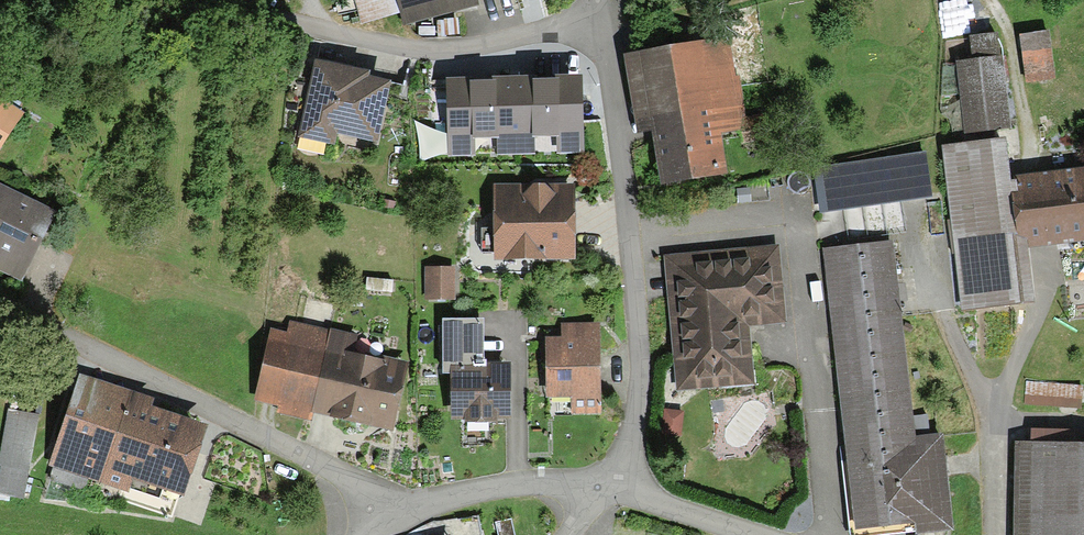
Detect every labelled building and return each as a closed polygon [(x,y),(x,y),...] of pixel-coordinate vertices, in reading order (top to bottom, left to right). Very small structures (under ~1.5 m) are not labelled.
[(467,0),(353,0),(359,19),(400,8),(402,18),(467,0)] [(1048,33),(1024,34),(1027,81),(1051,79),(1048,33)] [(944,150),(961,305),(1029,298),(1024,244),(1083,238),(1083,176),(1017,183),(1013,142),(1006,142),(995,37),(974,39),(976,65),(957,67),(965,148),(944,150)] [(643,57),(661,182),(728,172),(711,47),(643,57)] [(375,150),(389,85),(313,69),(299,134),(375,150)] [(581,81),(504,83),(505,133),(582,130),(581,81)] [(497,82),(451,83),(452,134),(498,133),(497,82)] [(21,108),(0,94),(0,139),(21,108)] [(925,156),(812,173),(818,212),(931,195),(925,156)] [(575,191),(490,191),(490,257),(575,257),(575,191)] [(54,217),(0,192),(0,263),(27,275),(54,217)] [(820,251),(851,534),(863,534),(953,525),(943,439),(912,443),(890,244),(820,251)] [(783,321),(776,249),(666,260),(680,392),(748,385),(742,325),(783,321)] [(447,269),(424,269),(424,300),(447,300),(447,269)] [(448,422),(507,420),(505,366),(479,367),(478,321),(444,322),(448,422)] [(570,410),(598,410),(598,326),(562,326),(562,344),(546,344),(546,399),(569,399),(570,410)] [(258,397),(386,429),(402,365),(273,333),(258,397)] [(77,383),(52,457),(171,497),(197,424),(77,383)] [(0,411),(0,413),(0,485),(24,489),(37,417),(0,411)] [(1026,446),(1026,534),(1083,534),(1083,446),(1026,446)]
